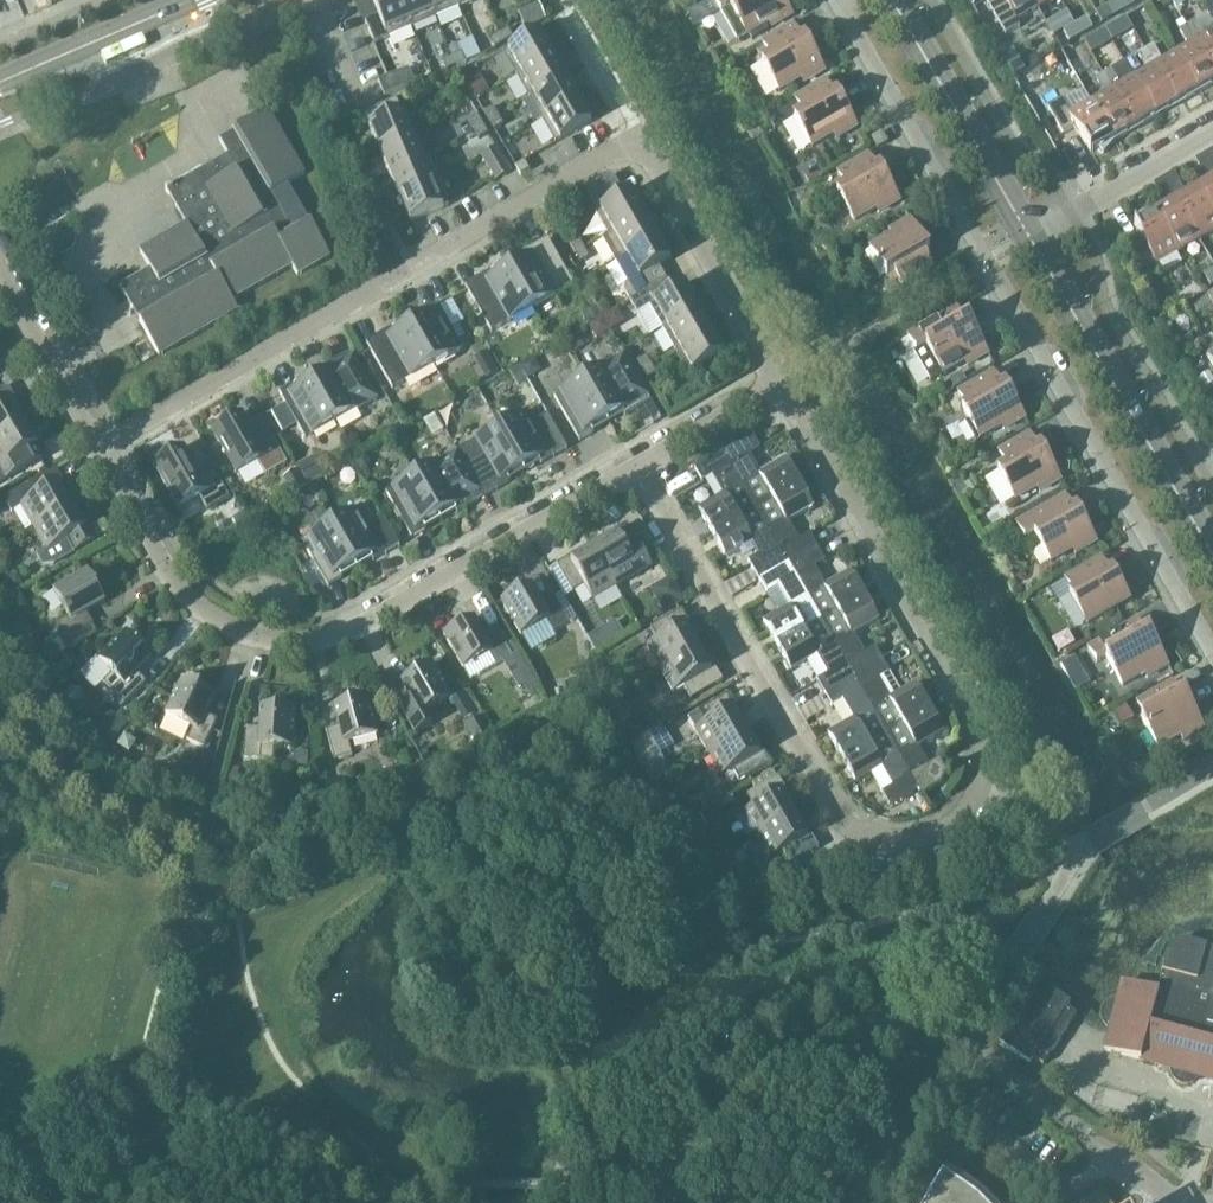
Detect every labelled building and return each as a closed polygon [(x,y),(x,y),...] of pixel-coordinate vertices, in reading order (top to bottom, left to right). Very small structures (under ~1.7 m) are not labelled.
[(413,29),(401,0),(374,0),(372,1),(379,17),(365,23),(375,45),(413,29)] [(429,0),(401,0),(413,29),(437,18),(429,0)] [(460,8),(456,0),(429,0),(437,18),(460,8)] [(479,0),(456,0),(460,8),(479,0)] [(738,41),(770,23),(773,28),(793,16),(784,0),(714,0),(738,41)] [(987,1),(1007,35),(1021,27),(1017,20),(1038,8),(1034,0),(988,0),(987,1)] [(1124,11),(1118,0),(1096,13),(1103,23),(1124,11)] [(1124,11),(1135,4),(1133,0),(1118,0),(1124,11)] [(540,4),(518,14),(525,29),(547,20),(540,4)] [(1076,24),(1082,35),(1094,29),(1087,18),(1076,24)] [(1188,26),(1212,69),(1212,21),(1212,19),(1198,26),(1196,22),(1188,26)] [(1082,35),(1076,24),(1064,31),(1070,42),(1082,35)] [(1115,25),(1106,30),(1113,41),(1121,36),(1115,25)] [(1188,26),(1180,30),(1189,45),(1176,53),(1199,94),(1212,86),(1211,84),(1212,83),(1212,69),(1188,26)] [(806,47),(795,27),(764,45),(771,57),(763,62),(780,92),(802,79),(805,83),(826,72),(810,44),(806,47)] [(500,35),(505,44),(514,39),(509,30),(500,35)] [(504,53),(517,76),(553,55),(540,32),(504,53)] [(505,44),(500,35),(491,40),(496,49),(505,44)] [(1097,35),(1085,42),(1092,53),(1103,47),(1097,35)] [(1199,94),(1176,53),(1162,61),(1154,46),(1146,50),(1177,104),(1185,99),(1186,101),(1199,94)] [(1177,104),(1146,50),(1138,55),(1147,70),(1134,77),(1157,118),(1170,111),(1169,108),(1177,104)] [(453,57),(457,67),(466,63),(462,53),(453,57)] [(530,98),(566,77),(553,55),(517,76),(530,98)] [(457,67),(453,57),(443,61),(447,71),(457,67)] [(409,69),(379,82),(385,96),(415,84),(409,69)] [(1157,118),(1134,77),(1121,85),(1112,70),(1104,74),(1135,128),(1143,123),(1144,125),(1157,118)] [(1033,72),(1017,81),(1027,99),(1043,90),(1033,72)] [(1092,102),(1115,142),(1128,135),(1127,133),(1135,128),(1104,74),(1097,79),(1105,94),(1092,102)] [(543,120),(579,99),(566,77),(530,98),(543,120)] [(477,78),(462,86),(471,102),(486,93),(477,78)] [(838,103),(827,83),(796,100),(804,113),(795,118),(812,147),(835,135),(837,139),(858,127),(842,100),(838,103)] [(397,99),(387,103),(391,113),(401,109),(397,99)] [(543,120),(556,144),(592,123),(579,99),(543,120)] [(1115,142),(1092,102),(1070,114),(1062,99),(1048,107),(1064,135),(1077,128),(1091,153),(1099,149),(1104,153),(1103,154),(1104,155),(1115,142)] [(387,103),(366,112),(371,125),(393,116),(391,113),(387,103)] [(503,103),(494,108),(499,117),(508,111),(503,103)] [(490,122),(499,117),(494,108),(485,113),(490,122)] [(419,134),(408,110),(393,116),(371,125),(370,126),(380,151),(419,134)] [(269,111),(219,140),(228,155),(172,187),(166,190),(168,194),(169,194),(187,225),(140,251),(151,269),(120,287),(160,355),(238,310),(232,300),(292,266),(298,275),(330,257),(288,184),(305,174),(269,111)] [(475,131),(484,126),(479,117),(470,122),(475,131)] [(499,117),(490,122),(495,131),(504,126),(499,117)] [(484,126),(475,131),(480,139),(489,134),(484,126)] [(390,174),(429,158),(442,152),(432,129),(419,134),(380,151),(390,174)] [(882,133),(872,138),(878,149),(888,143),(882,133)] [(497,148),(482,156),(496,179),(501,176),(510,171),(510,170),(497,148)] [(881,176),(869,157),(839,174),(846,187),(838,192),(855,221),(877,209),(880,213),(900,201),(885,174),(881,176)] [(429,158),(390,174),(400,198),(439,181),(429,158)] [(525,162),(516,167),(522,176),(531,171),(525,162)] [(510,171),(501,176),(506,185),(515,180),(510,171)] [(611,178),(590,190),(596,200),(616,188),(611,178)] [(400,198),(411,223),(449,206),(439,181),(400,198)] [(1199,190),(1212,215),(1212,181),(1199,190)] [(1199,190),(1178,202),(1200,240),(1212,232),(1212,215),(1199,190)] [(609,236),(645,215),(632,192),(596,213),(609,236)] [(1178,202),(1158,213),(1157,214),(1179,252),(1200,240),(1178,202)] [(1157,214),(1158,213),(1156,211),(1140,215),(1141,216),(1142,222),(1135,226),(1141,237),(1128,245),(1143,271),(1156,263),(1157,264),(1179,252),(1157,214)] [(645,215),(609,236),(622,258),(658,237),(645,215)] [(903,286),(934,269),(923,249),(927,247),(911,219),(890,231),(893,236),(871,249),(888,278),(896,273),(903,286)] [(658,237),(622,258),(616,262),(628,283),(627,290),(632,299),(666,280),(659,267),(672,260),(658,237)] [(509,268),(533,309),(574,285),(548,239),(522,254),(525,259),(509,268)] [(576,255),(585,250),(580,241),(571,246),(576,255)] [(585,250),(576,255),(581,264),(590,259),(585,250)] [(533,309),(509,268),(494,276),(491,272),(466,286),(492,332),(533,309)] [(1205,275),(1211,286),(1212,285),(1212,271),(1205,275)] [(632,299),(640,312),(650,306),(663,329),(699,308),(686,285),(673,292),(666,280),(632,299)] [(1193,305),(1198,314),(1212,305),(1208,296),(1193,305)] [(411,325),(434,366),(464,349),(437,303),(423,311),(426,316),(411,325)] [(597,307),(584,315),(590,324),(602,317),(597,307)] [(699,308),(663,329),(676,351),(712,330),(699,308)] [(909,338),(917,351),(914,352),(931,382),(965,362),(968,366),(989,354),(973,327),(969,329),(958,310),(909,338)] [(434,366),(411,325),(395,333),(392,329),(367,343),(393,389),(434,366)] [(712,330),(676,351),(689,375),(725,354),(712,330)] [(577,334),(565,342),(572,354),(585,346),(577,334)] [(494,338),(481,345),(491,363),(504,356),(494,338)] [(312,381),(336,423),(377,399),(350,353),(325,368),(327,373),(312,381)] [(625,355),(584,379),(607,420),(623,411),(626,416),(651,401),(625,355)] [(643,370),(652,365),(647,356),(638,362),(643,370)] [(533,359),(522,366),(529,379),(541,372),(533,359)] [(652,365),(643,370),(648,379),(657,374),(652,365)] [(520,367),(511,372),(519,386),(528,380),(520,367)] [(962,373),(951,380),(956,388),(967,381),(962,373)] [(1199,379),(1205,389),(1212,385),(1212,379),(1209,373),(1199,379)] [(1006,393),(1002,387),(994,374),(959,394),(966,407),(963,409),(980,438),(1002,425),(1005,430),(1026,418),(1010,391),(1006,393)] [(607,420),(584,379),(554,396),(581,442),(595,434),(592,429),(607,420)] [(336,423),(312,381),(296,390),(294,385),(279,393),(306,440),(336,423)] [(25,423),(12,401),(16,399),(8,386),(0,390),(0,438),(25,423)] [(568,449),(548,414),(535,421),(529,410),(500,427),(523,468),(539,459),(542,464),(568,449)] [(214,432),(237,473),(258,461),(266,476),(288,464),(274,439),(261,446),(243,414),(214,432)] [(49,457),(42,444),(38,446),(25,423),(0,438),(0,485),(49,457)] [(523,468),(500,427),(458,452),(484,498),(511,482),(508,477),(523,468)] [(800,483),(786,459),(761,474),(750,454),(760,448),(753,435),(724,452),(757,508),(800,483)] [(1042,455),(1038,448),(1030,436),(1000,453),(1007,466),(999,471),(1016,500),(1038,487),(1041,492),(1061,480),(1046,453),(1042,455)] [(155,465),(179,507),(199,495),(208,510),(230,497),(215,473),(203,480),(185,448),(155,465)] [(484,498),(458,452),(416,476),(439,517),(455,508),(458,513),(484,498)] [(699,510),(713,534),(757,508),(724,452),(695,468),(703,482),(713,476),(724,495),(699,510)] [(367,456),(354,463),(361,475),(373,468),(367,456)] [(314,457),(298,466),(309,485),(325,476),(314,457)] [(5,499),(13,512),(21,507),(34,529),(73,507),(60,484),(64,482),(56,469),(5,499)] [(298,470),(284,478),(293,495),(308,486),(298,470)] [(439,517),(416,476),(386,493),(413,539),(427,531),(424,526),(439,517)] [(789,565),(818,548),(811,535),(800,541),(789,522),(814,507),(800,483),(757,508),(789,565)] [(1077,517),(1073,510),(1066,498),(1018,526),(1026,540),(1035,534),(1052,562),(1074,549),(1076,554),(1097,542),(1081,515),(1077,517)] [(34,529),(47,551),(37,556),(43,566),(55,565),(97,540),(90,528),(86,530),(73,507),(34,529)] [(400,546),(383,516),(371,523),(361,507),(332,524),(356,565),(371,556),(374,561),(400,546)] [(277,508),(268,513),(275,526),(284,520),(277,508)] [(760,581),(789,565),(757,508),(713,534),(727,557),(752,543),(763,562),(753,568),(760,581)] [(245,512),(233,519),(239,528),(250,521),(245,512)] [(356,565),(332,524),(303,541),(329,587),(343,579),(340,574),(356,565)] [(617,587),(640,574),(652,567),(628,524),(615,531),(617,535),(595,548),(617,587)] [(651,552),(658,548),(649,532),(642,536),(651,552)] [(617,587),(595,548),(572,562),(570,558),(557,565),(573,593),(585,586),(594,601),(617,587)] [(789,565),(821,621),(865,596),(851,572),(826,586),(815,567),(826,561),(818,548),(789,565)] [(1113,579),(1109,572),(1102,560),(1066,580),(1074,593),(1071,595),(1087,624),(1130,600),(1117,577),(1113,579)] [(821,621),(789,565),(760,581),(768,594),(778,588),(789,607),(764,622),(778,646),(821,621)] [(89,572),(54,592),(70,619),(58,626),(67,641),(90,627),(83,615),(106,602),(89,572)] [(17,576),(7,582),(13,593),(24,587),(17,576)] [(673,577),(651,589),(663,611),(685,599),(673,577)] [(502,602),(522,637),(549,621),(556,632),(570,624),(557,600),(545,607),(532,585),(519,593),(519,592),(502,602)] [(854,677),(883,660),(876,647),(865,654),(854,634),(879,619),(865,596),(821,621),(854,677)] [(661,670),(699,648),(679,612),(651,628),(658,641),(647,647),(661,670)] [(444,636),(464,670),(471,681),(504,662),(513,657),(500,634),(488,641),(475,618),(461,626),(444,636)] [(854,677),(821,621),(778,646),(792,670),(817,655),(828,674),(817,680),(825,694),(854,677)] [(1149,641),(1138,622),(1089,650),(1097,664),(1107,658),(1123,686),(1145,673),(1148,678),(1169,666),(1153,639),(1149,641)] [(600,632),(590,638),(597,650),(608,644),(600,632)] [(128,633),(100,661),(113,674),(103,684),(125,705),(144,686),(134,676),(152,658),(141,648),(142,647),(128,633)] [(60,641),(51,646),(58,657),(66,652),(60,641)] [(699,648),(661,670),(674,693),(685,687),(692,699),(720,683),(699,648)] [(513,657),(504,662),(520,689),(524,686),(529,695),(538,690),(518,654),(513,657)] [(1076,658),(1062,666),(1069,678),(1083,670),(1076,658)] [(854,677),(886,733),(930,708),(916,684),(891,699),(880,679),(890,673),(883,660),(854,677)] [(431,726),(425,714),(452,699),(432,664),(402,682),(415,704),(403,711),(416,734),(431,726)] [(590,677),(571,680),(573,698),(592,696),(590,677)] [(886,733),(854,677),(825,694),(832,706),(843,700),(854,720),(829,734),(843,758),(886,733)] [(184,680),(166,716),(195,730),(189,741),(205,749),(216,725),(204,719),(215,696),(184,680)] [(1185,703),(1173,683),(1138,704),(1145,717),(1142,719),(1159,748),(1181,735),(1184,740),(1204,728),(1189,701),(1185,703)] [(709,753),(748,731),(727,695),(699,712),(707,724),(696,730),(709,753)] [(328,735),(335,761),(351,757),(348,744),(378,736),(368,698),(349,703),(335,707),(341,732),(328,735)] [(1126,706),(1116,712),(1123,723),(1133,717),(1126,706)] [(244,759),(274,761),(275,748),(294,750),(297,710),(277,709),(262,708),(260,733),(246,732),(244,759)] [(886,733),(919,790),(922,796),(941,785),(948,773),(940,759),(930,765),(919,747),(944,732),(930,708),(886,733)] [(681,709),(673,714),(675,718),(684,712),(681,709)] [(122,711),(101,733),(111,742),(132,721),(122,711)] [(480,718),(467,726),(478,745),(491,736),(480,718)] [(748,731),(709,753),(722,777),(733,770),(740,783),(768,767),(748,731)] [(919,790),(886,733),(843,758),(856,782),(882,767),(893,787),(882,793),(890,806),(919,790)] [(639,761),(658,750),(650,736),(630,747),(639,761)] [(200,753),(188,778),(200,784),(212,759),(200,753)] [(230,768),(226,786),(236,789),(240,771),(230,768)] [(772,773),(753,783),(757,790),(775,779),(772,773)] [(757,837),(795,814),(775,779),(757,790),(747,795),(754,807),(744,814),(757,837)] [(717,789),(700,798),(707,810),(724,800),(717,789)] [(795,814),(757,837),(770,860),(781,854),(788,866),(795,862),(812,852),(816,850),(795,814)] [(700,815),(689,822),(697,834),(707,828),(700,815)] [(812,852),(795,862),(800,871),(817,861),(812,852)] [(739,907),(748,902),(741,890),(732,895),(739,907)] [(1104,1020),(1106,1025),(1109,1029),(1113,1030),(1107,1052),(1174,1069),(1173,1073),(1175,1078),(1178,1082),(1183,1085),(1189,1085),(1194,1083),(1198,1079),(1198,1076),(1212,1080),(1212,949),(1191,943),(1189,942),(1185,942),(1183,943),(1180,943),(1177,945),(1175,946),(1173,948),(1172,949),(1170,952),(1169,953),(1168,955),(1168,956),(1158,992),(1125,983),(1119,1005),(1116,1004),(1111,1006),(1107,1009),(1104,1014),(1104,1020)] [(1000,1044),(1031,1064),(1034,1060),(1044,1066),(1077,1016),(1068,1009),(1071,1004),(1040,984),(1000,1044)] [(1075,1086),(1068,1094),(1096,1115),(1102,1106),(1075,1086)] [(943,1179),(929,1202),(977,1202),(960,1190),(943,1179)] [(1101,1190),(1079,1202),(1112,1202),(1104,1188),(1101,1190)]
